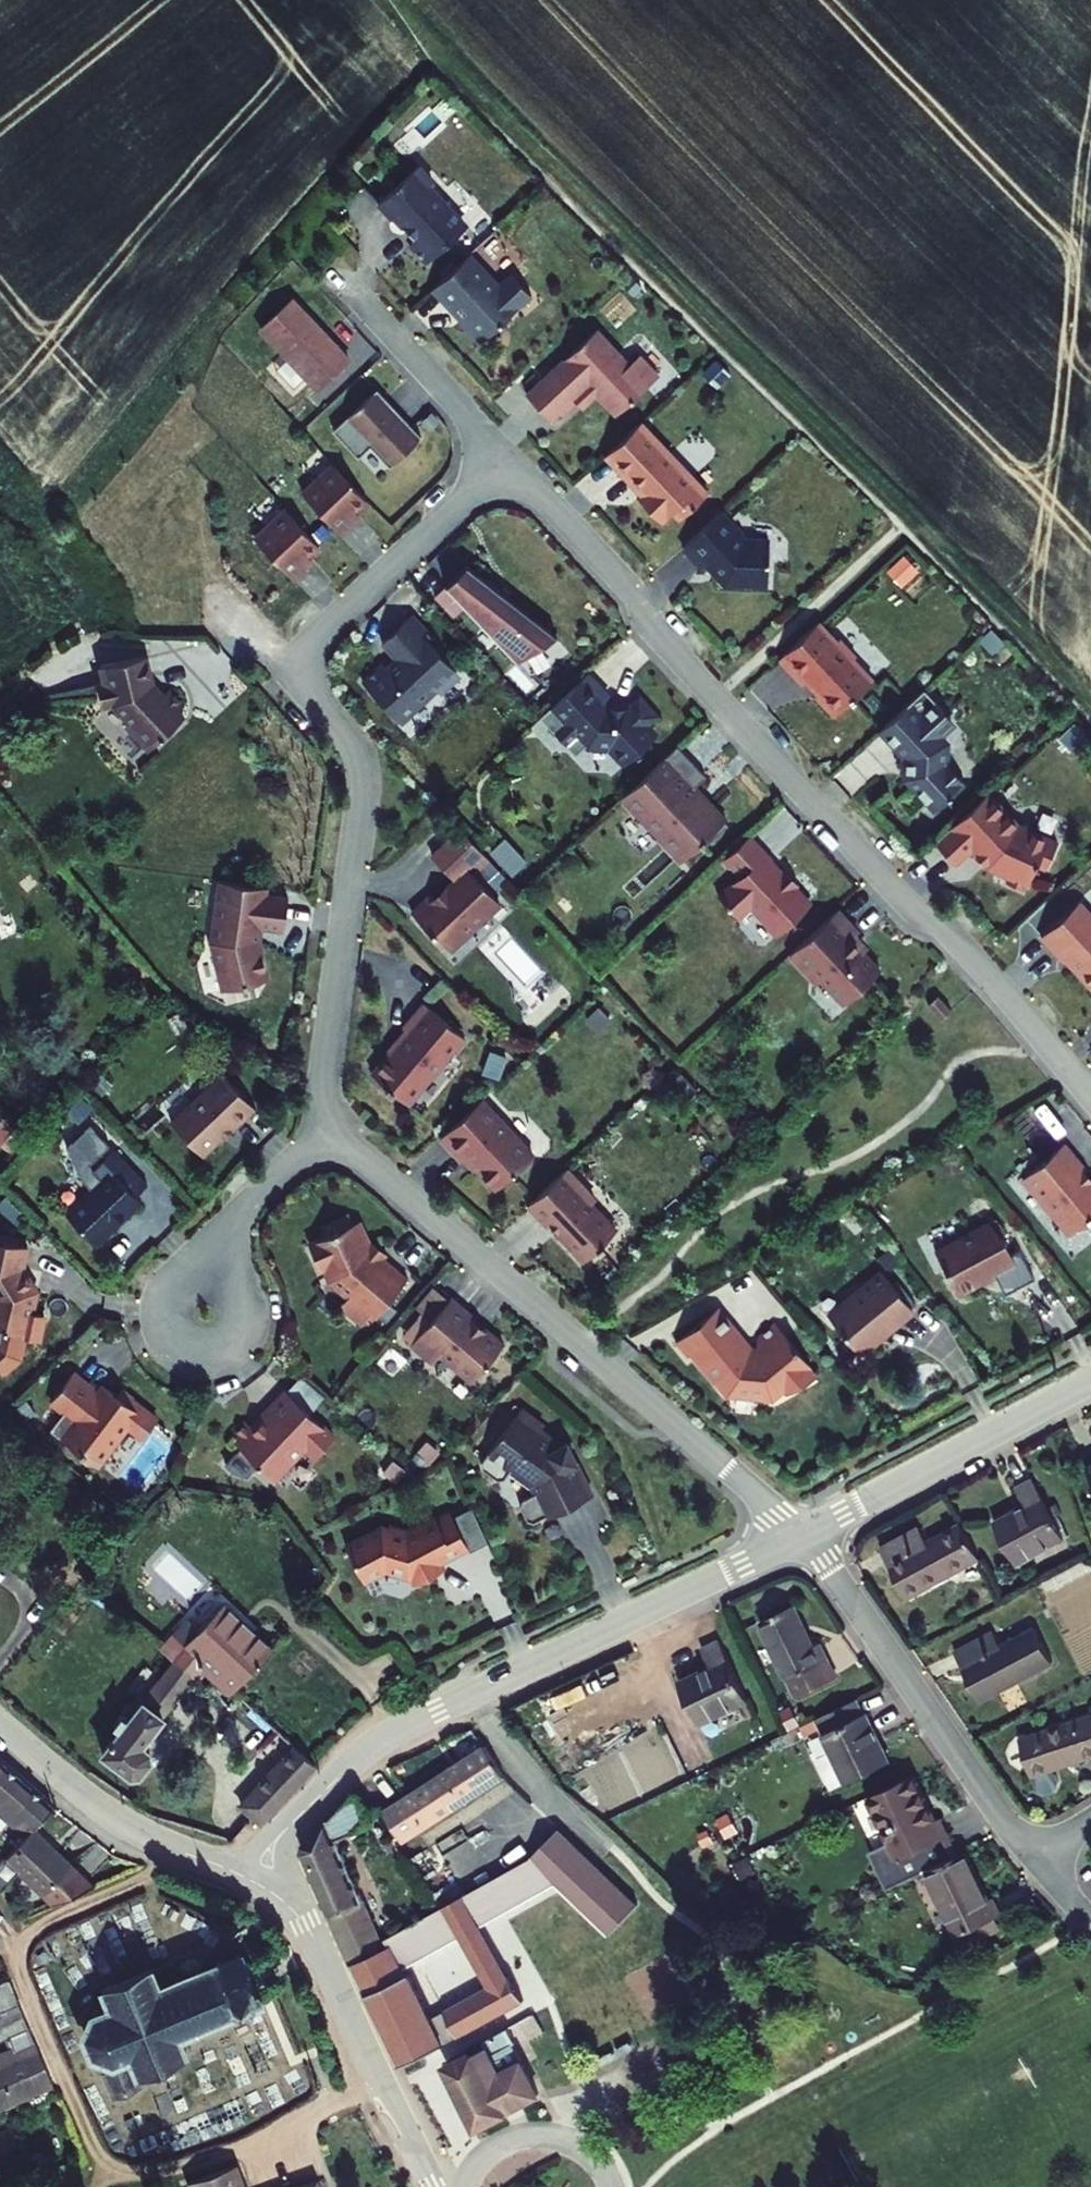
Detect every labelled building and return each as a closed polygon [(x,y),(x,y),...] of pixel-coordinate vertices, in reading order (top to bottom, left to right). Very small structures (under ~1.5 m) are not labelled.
[(437,174),(422,158),(383,196),(397,211),(399,210),(421,233),(416,238),(433,256),(468,221),(468,214),(433,177),(437,174)] [(505,275),(476,245),(438,282),(458,303),(460,301),(470,311),(467,314),(487,335),(538,285),(517,264),(505,275)] [(261,308),(326,379),(358,350),(294,279),(261,308)] [(629,405),(671,366),(652,345),(642,354),(610,319),(539,383),(563,410),(572,401),(599,377),(607,385),(610,383),(629,405)] [(595,397),(607,385),(599,377),(572,401),(575,404),(590,391),(595,397)] [(420,437),(376,391),(335,430),(359,455),(370,444),(390,465),(420,437)] [(658,416),(651,409),(648,413),(655,420),(658,416)] [(697,462),(683,447),(686,445),(658,416),(655,420),(648,413),(616,444),(643,471),(646,468),(656,478),(649,485),(673,510),(685,499),(688,495),(695,501),(719,478),(700,459),(697,462)] [(341,455),(311,482),(349,524),(362,512),(359,508),(366,501),(376,492),(341,455)] [(695,501),(688,495),(685,499),(691,505),(695,501)] [(294,499),(264,526),(302,568),(315,556),(311,552),(319,545),(328,536),(294,499)] [(366,501),(359,508),(362,512),(370,505),(366,501)] [(751,528),(741,526),(722,510),(681,550),(703,573),(725,588),(743,590),(769,592),(768,570),(766,540),(766,532),(751,528)] [(319,545),(311,552),(315,556),(322,549),(319,545)] [(900,587),(918,570),(902,553),(884,570),(900,587)] [(467,565),(434,597),(452,615),(463,605),(518,660),(558,636),(467,565)] [(409,713),(445,680),(454,681),(465,670),(465,662),(417,609),(391,632),(406,648),(396,658),(392,654),(378,666),(372,672),(409,713)] [(838,640),(820,621),(778,659),(803,685),(806,683),(816,694),(813,697),(831,716),(873,678),(854,658),(858,655),(841,637),(838,640)] [(163,669),(159,650),(113,661),(117,678),(110,680),(115,701),(117,700),(125,699),(143,717),(143,723),(160,740),(166,740),(167,741),(198,710),(192,704),(197,698),(182,683),(174,691),(163,679),(161,669),(163,669)] [(646,749),(619,717),(607,715),(578,682),(540,716),(575,755),(586,745),(591,751),(608,752),(622,769),(646,749)] [(929,705),(917,693),(913,697),(925,709),(929,705)] [(945,722),(929,705),(925,709),(913,697),(874,734),(898,759),(902,757),(910,776),(920,787),(918,789),(939,810),(947,802),(950,804),(957,796),(955,794),(968,782),(951,764),(942,747),(935,740),(945,730),(945,722)] [(631,792),(691,856),(712,836),(715,840),(737,820),(708,790),(707,791),(701,785),(715,772),(686,741),(631,792)] [(1031,884),(1040,863),(1049,867),(1061,841),(1021,823),(991,791),(938,842),(960,866),(976,850),(991,866),(1014,876),(1011,882),(1026,889),(1029,883),(1031,884)] [(458,939),(489,911),(490,912),(510,894),(479,860),(484,855),(490,861),(500,851),(473,821),(443,847),(465,871),(454,881),(455,883),(447,890),(443,885),(422,903),(444,927),(446,926),(458,939)] [(758,903),(774,920),(777,917),(788,930),(814,905),(815,896),(802,882),(799,884),(788,872),(790,870),(778,857),(780,855),(757,832),(732,855),(748,872),(726,893),(746,914),(758,903)] [(788,872),(799,884),(802,882),(806,878),(794,866),(790,870),(788,872)] [(240,981),(286,968),(276,930),(277,917),(299,919),(302,886),(280,884),(281,876),(233,872),(226,934),(240,981)] [(1085,899),(1048,934),(1070,957),(1071,958),(1072,957),(1073,957),(1076,955),(1085,964),(1084,968),(1090,975),(1090,905),(1085,899)] [(829,978),(852,1002),(888,969),(858,937),(866,930),(845,908),(796,953),(819,977),(829,978)] [(407,1083),(422,1095),(477,1028),(436,994),(415,1019),(420,1023),(385,1065),(400,1078),(399,1080),(405,1085),(407,1083)] [(927,1003),(941,1020),(952,1010),(938,994),(927,1003)] [(185,1116),(217,1150),(246,1122),(248,1125),(271,1103),(237,1067),(185,1116)] [(548,1146),(496,1090),(454,1128),(477,1152),(481,1148),(511,1180),(548,1146)] [(1090,1223),(1090,1181),(1085,1174),(1089,1171),(1068,1146),(1029,1178),(1034,1185),(1030,1188),(1046,1207),(1056,1208),(1055,1218),(1067,1234),(1076,1235),(1090,1223)] [(126,1159),(81,1202),(112,1235),(134,1214),(134,1211),(138,1207),(142,1207),(157,1192),(126,1159)] [(631,1223),(606,1196),(610,1192),(581,1161),(541,1198),(561,1219),(564,1216),(599,1253),(612,1241),(614,1243),(620,1238),(617,1236),(631,1223)] [(338,1233),(318,1244),(330,1268),(335,1266),(342,1279),(359,1295),(355,1300),(355,1307),(364,1315),(369,1315),(370,1314),(374,1317),(378,1312),(383,1318),(421,1274),(398,1254),(397,1252),(394,1256),(383,1247),(381,1242),(380,1241),(382,1240),(380,1236),(382,1235),(374,1220),(373,1221),(370,1217),(366,1219),(362,1211),(347,1219),(350,1226),(341,1230),(342,1232),(338,1233)] [(334,1225),(338,1233),(342,1232),(341,1230),(350,1226),(347,1219),(334,1225)] [(1002,1275),(1005,1278),(1006,1279),(1007,1279),(1008,1279),(1030,1264),(1012,1236),(1001,1222),(948,1258),(974,1297),(992,1285),(993,1281),(1002,1275)] [(6,1294),(2,1315),(18,1318),(17,1322),(28,1324),(28,1321),(38,1323),(37,1327),(56,1331),(61,1306),(45,1303),(50,1283),(41,1270),(44,1268),(39,1259),(43,1237),(11,1230),(12,1225),(0,1223),(0,1284),(6,1294)] [(383,1247),(394,1256),(397,1252),(398,1254),(404,1247),(388,1233),(381,1242),(383,1247)] [(896,1272),(843,1316),(872,1352),(875,1349),(879,1354),(892,1343),(888,1339),(912,1320),(926,1308),(896,1272)] [(437,1350),(452,1349),(480,1373),(512,1336),(490,1317),(487,1317),(477,1309),(480,1306),(464,1292),(423,1338),(437,1350)] [(761,1343),(761,1339),(752,1327),(753,1326),(733,1302),(692,1335),(704,1350),(727,1378),(729,1377),(740,1390),(783,1395),(785,1394),(786,1395),(796,1386),(799,1390),(828,1375),(822,1367),(824,1365),(788,1321),(774,1333),(773,1344),(772,1344),(761,1343)] [(704,1350),(692,1335),(688,1339),(700,1353),(704,1350)] [(68,1416),(109,1453),(142,1415),(157,1428),(172,1411),(151,1393),(153,1391),(142,1381),(137,1386),(133,1383),(126,1390),(118,1382),(94,1361),(70,1388),(83,1399),(68,1416)] [(118,1382),(126,1390),(133,1383),(124,1375),(118,1382)] [(307,1454),(321,1440),(332,1450),(351,1430),(303,1383),(284,1403),(283,1408),(270,1421),(263,1413),(250,1426),(260,1436),(253,1443),(265,1455),(269,1451),(287,1469),(301,1454),(307,1454)] [(594,1495),(569,1439),(523,1405),(486,1456),(531,1488),(544,1517),(594,1495)] [(1065,1540),(1034,1481),(1017,1490),(1026,1506),(994,1522),(1016,1565),(1065,1540)] [(487,1539),(501,1531),(481,1489),(464,1499),(487,1539)] [(430,1576),(450,1565),(446,1558),(457,1552),(459,1555),(487,1539),(464,1499),(447,1509),(445,1506),(417,1521),(400,1516),(400,1519),(393,1518),(358,1537),(377,1571),(396,1561),(423,1568),(426,1569),(430,1576)] [(908,1594),(980,1557),(961,1522),(927,1539),(920,1525),(882,1545),(908,1594)] [(765,1614),(794,1672),(833,1653),(826,1638),(819,1641),(799,1598),(765,1614)] [(183,1656),(205,1675),(216,1662),(247,1687),(282,1645),(231,1600),(208,1626),(197,1617),(184,1633),(194,1643),(183,1656)] [(956,1650),(982,1698),(1053,1660),(1035,1626),(1001,1645),(993,1630),(956,1650)] [(704,1643),(713,1661),(683,1675),(703,1718),(750,1694),(723,1634),(704,1643)] [(205,1675),(183,1656),(135,1716),(128,1710),(121,1719),(126,1725),(110,1746),(137,1767),(149,1768),(159,1757),(155,1745),(164,1734),(160,1730),(205,1675)] [(871,1708),(865,1694),(826,1712),(840,1743),(826,1750),(841,1783),(898,1756),(876,1706),(871,1708)] [(1021,1736),(1038,1790),(1044,1793),(1055,1789),(1060,1781),(1058,1774),(1055,1772),(1053,1767),(1090,1755),(1090,1714),(1021,1736)] [(257,1801),(271,1814),(275,1818),(332,1760),(311,1743),(272,1785),(268,1782),(257,1795),(260,1798),(257,1801)] [(504,1779),(481,1747),(380,1810),(402,1845),(504,1779)] [(627,1767),(663,1766),(662,1747),(627,1748),(627,1767)] [(8,1757),(0,1749),(0,1766),(8,1757)] [(33,1832),(44,1821),(62,1803),(22,1769),(8,1757),(0,1766),(0,1803),(33,1832)] [(896,1840),(913,1875),(929,1867),(968,1848),(952,1813),(945,1816),(922,1768),(877,1790),(900,1838),(896,1840)] [(298,1853),(298,1859),(305,1876),(348,1967),(384,1950),(380,1941),(331,1841),(345,1836),(359,1822),(358,1814),(355,1807),(353,1803),(346,1800),(323,1822),(301,1843),(299,1847),(298,1853)] [(7,1889),(29,1867),(64,1900),(106,1883),(44,1821),(33,1832),(25,1840),(0,1866),(0,1880),(7,1889)] [(558,1832),(530,1859),(554,1887),(606,1938),(635,1905),(558,1832)] [(992,1896),(969,1847),(968,1848),(929,1867),(966,1943),(1005,1925),(1000,1913),(1006,1910),(998,1894),(992,1896)] [(524,2001),(478,1929),(554,1887),(530,1859),(450,1905),(380,1941),(384,1950),(348,1967),(361,1999),(383,2046),(391,2062),(394,2070),(439,2050),(485,2024),(524,2001)] [(248,1946),(170,1982),(161,1964),(108,1987),(116,2007),(106,2010),(94,2031),(106,2057),(109,2056),(126,2093),(149,2083),(145,2076),(172,2064),(201,2050),(194,2035),(272,1998),(248,1946)] [(66,2091),(39,2028),(21,1987),(0,1998),(0,2024),(1,2024),(12,2048),(6,2051),(15,2073),(0,2080),(0,2120),(66,2091)] [(542,2012),(490,2038),(492,2043),(437,2070),(453,2100),(458,2113),(468,2128),(475,2124),(486,2120),(543,2090),(521,2043),(550,2027),(542,2012)] [(237,2167),(185,2186),(186,2186),(246,2186),(237,2167)]
